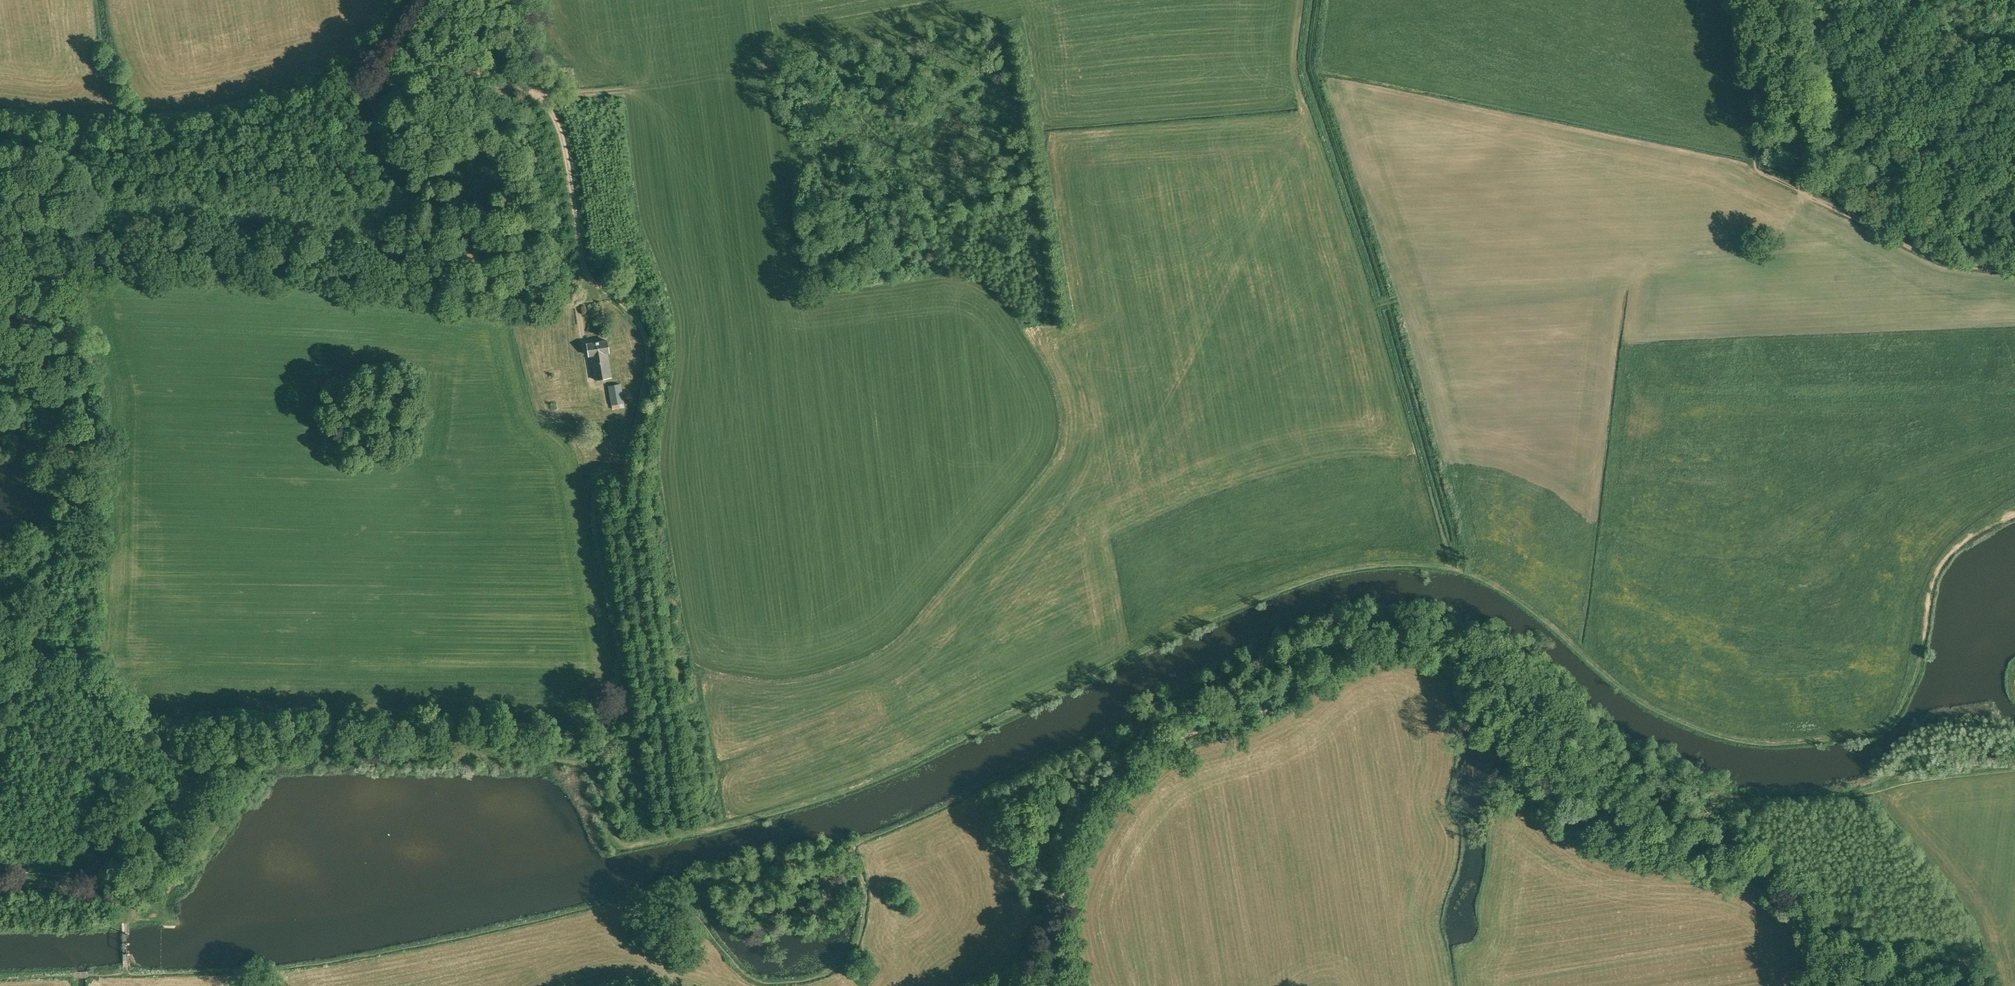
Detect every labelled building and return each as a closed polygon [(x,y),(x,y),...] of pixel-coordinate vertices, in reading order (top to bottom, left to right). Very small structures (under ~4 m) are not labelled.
[(590,355),(595,379),(611,377),(607,352),(609,352),(607,340),(587,343),(589,355),(590,355)] [(608,385),(611,405),(624,402),(621,384),(608,385)]
